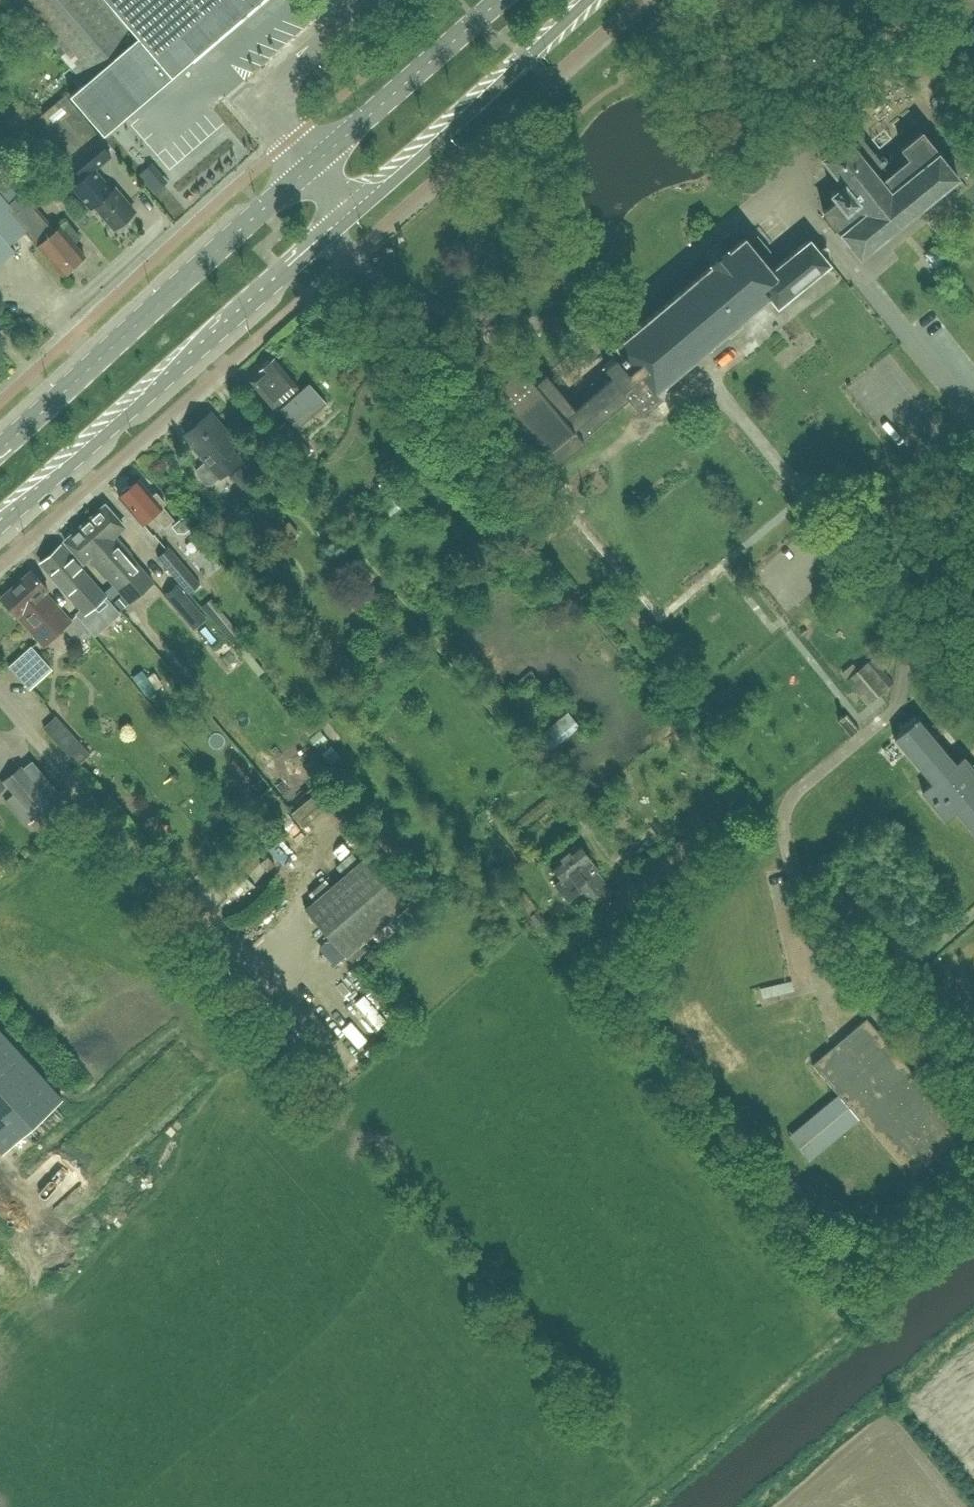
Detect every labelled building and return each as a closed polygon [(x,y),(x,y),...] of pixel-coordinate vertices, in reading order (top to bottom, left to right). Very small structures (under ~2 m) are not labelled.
[(84,81),(69,94),(78,104),(103,133),(191,58),(192,59),(195,56),(194,55),(259,0),(15,0),(84,81)] [(82,176),(72,185),(91,207),(95,204),(115,228),(134,211),(113,187),(110,189),(93,169),(110,154),(95,136),(88,143),(65,116),(47,132),(70,158),(68,160),(82,176)] [(973,160),(973,139),(946,162),(921,131),(901,147),(909,157),(889,173),(853,130),(820,157),(841,182),(829,192),(836,200),(822,211),(858,256),(958,175),(957,174),(973,160)] [(13,250),(5,241),(24,225),(40,243),(37,246),(61,274),(84,254),(73,242),(78,237),(64,221),(54,230),(33,205),(37,202),(25,188),(17,195),(0,174),(0,261),(13,250)] [(777,307),(830,264),(810,238),(771,270),(761,258),(770,251),(757,235),(748,242),(744,237),(728,250),(727,249),(726,250),(721,244),(716,243),(706,251),(706,256),(711,262),(710,263),(711,265),(615,345),(622,353),(619,355),(620,358),(618,360),(615,356),(603,365),(613,377),(574,409),(545,374),(534,383),(522,368),(496,390),(508,405),(497,414),(527,449),(533,444),(540,452),(545,448),(557,462),(583,441),(581,439),(630,397),(641,410),(659,395),(654,390),(725,330),(730,336),(741,328),(736,322),(767,296),(777,307)] [(943,240),(925,253),(933,265),(951,252),(943,240)] [(965,272),(973,288),(973,267),(965,272)] [(262,368),(249,379),(273,406),(276,403),(279,406),(278,407),(296,428),(325,402),(308,382),(299,389),(296,385),(297,384),(273,358),(271,359),(269,359),(268,359),(262,365),(262,368)] [(219,478),(240,460),(229,447),(235,442),(209,413),(184,435),(199,452),(197,453),(205,462),(196,469),(196,475),(205,485),(210,485),(219,477),(219,478)] [(301,459),(309,452),(295,437),(296,436),(284,422),(276,429),(301,459)] [(250,512),(268,498),(251,480),(240,467),(230,476),(241,488),(234,494),(250,512)] [(120,491),(120,495),(118,496),(141,523),(153,513),(164,526),(173,518),(161,505),(165,502),(155,491),(152,494),(138,479),(130,485),(127,485),(126,485),(120,491)] [(105,505),(80,527),(138,594),(153,581),(131,555),(132,554),(114,534),(123,526),(105,505)] [(285,546),(300,533),(289,520),(274,533),(285,546)] [(107,576),(129,602),(138,594),(80,527),(65,540),(83,561),(88,556),(106,577),(107,576)] [(60,544),(40,562),(69,595),(79,607),(74,611),(93,633),(118,611),(105,596),(89,577),(60,544)] [(168,546),(157,556),(188,592),(199,583),(168,546)] [(14,585),(0,597),(0,598),(42,646),(71,620),(45,590),(47,588),(31,570),(14,585)] [(204,619),(175,586),(163,597),(191,630),(204,619)] [(28,687),(50,667),(30,646),(10,665),(8,666),(28,687)] [(867,661),(845,679),(866,704),(888,686),(867,661)] [(525,696),(540,683),(530,671),(515,684),(525,696)] [(558,744),(579,725),(568,712),(547,730),(558,744)] [(850,736),(859,728),(846,714),(843,716),(841,714),(838,716),(840,718),(837,720),(850,736)] [(89,753),(55,716),(43,727),(77,764),(89,753)] [(963,757),(955,764),(917,718),(894,737),(932,783),(922,791),(944,819),(955,810),(962,820),(973,834),(973,770),(963,757)] [(19,766),(3,779),(34,816),(50,803),(19,766)] [(309,817),(314,826),(332,815),(327,806),(309,817)] [(567,899),(576,891),(590,908),(610,891),(604,884),(604,883),(595,872),(598,870),(589,860),(590,860),(577,844),(550,866),(560,878),(554,883),(567,899)] [(367,948),(362,942),(407,904),(367,857),(304,910),(344,957),(347,955),(351,961),(367,948)] [(639,901),(664,881),(652,866),(627,886),(639,901)] [(531,929),(544,921),(536,912),(538,910),(522,891),(514,897),(529,917),(524,920),(531,929)] [(326,994),(319,999),(352,1042),(360,1037),(326,994)] [(910,1178),(964,1132),(866,1017),(811,1063),(910,1178)] [(2,1153),(61,1098),(0,1031),(0,1151),(2,1153)]
